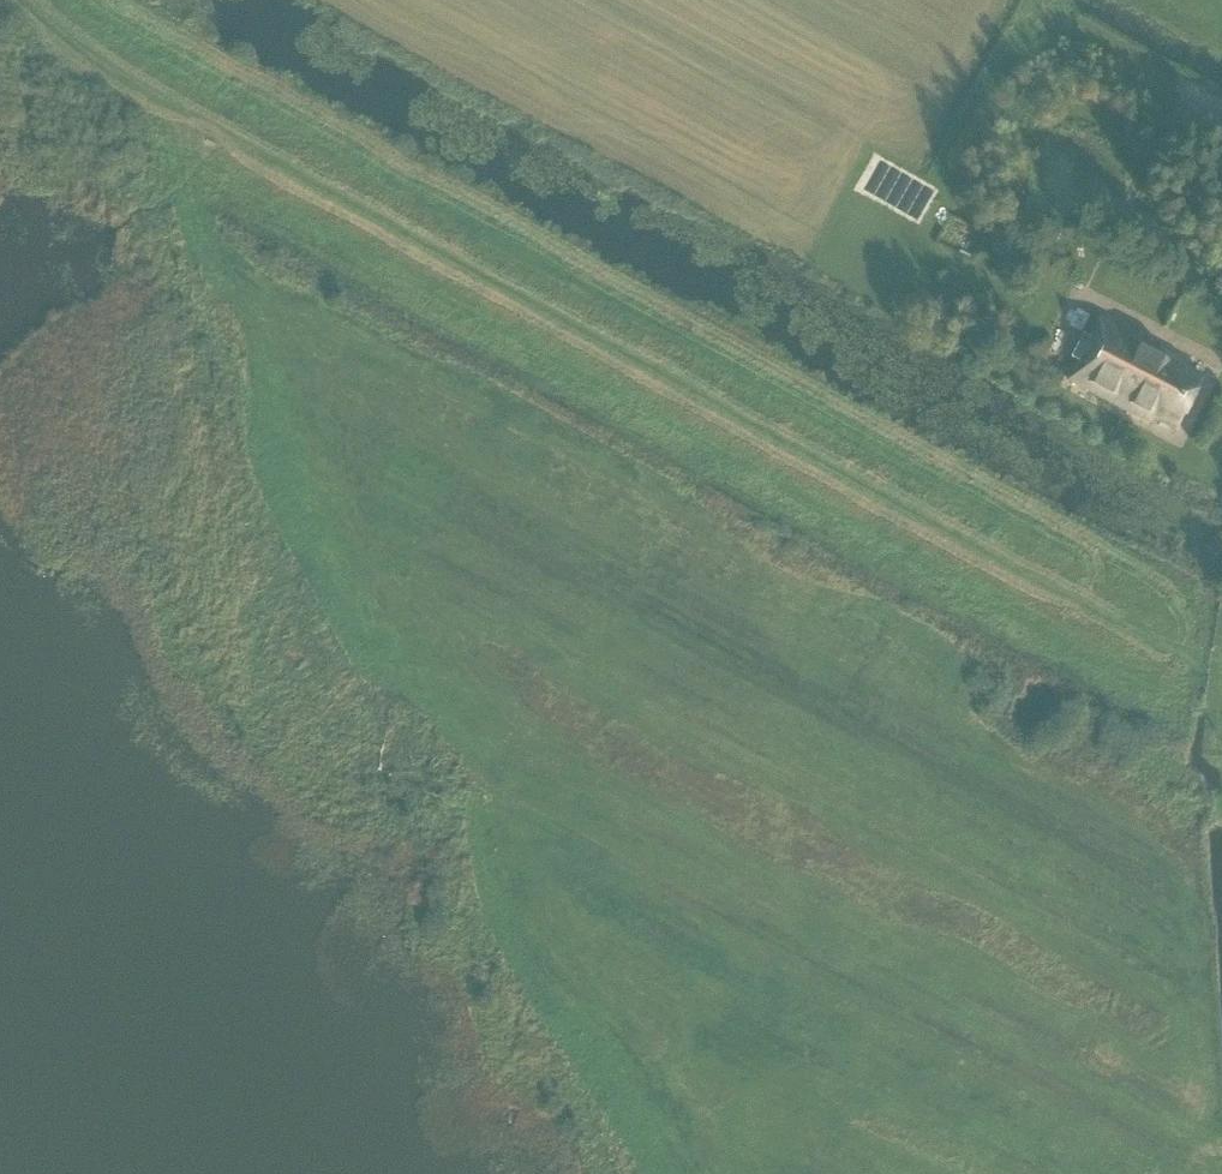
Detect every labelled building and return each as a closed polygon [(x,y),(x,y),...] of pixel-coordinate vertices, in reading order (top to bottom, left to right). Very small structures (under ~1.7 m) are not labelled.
[(1148,421),(1150,417),(1175,430),(1202,378),(1178,365),(1182,357),(1098,312),(1087,332),(1080,329),(1067,354),(1074,357),(1063,376),(1148,421)]
